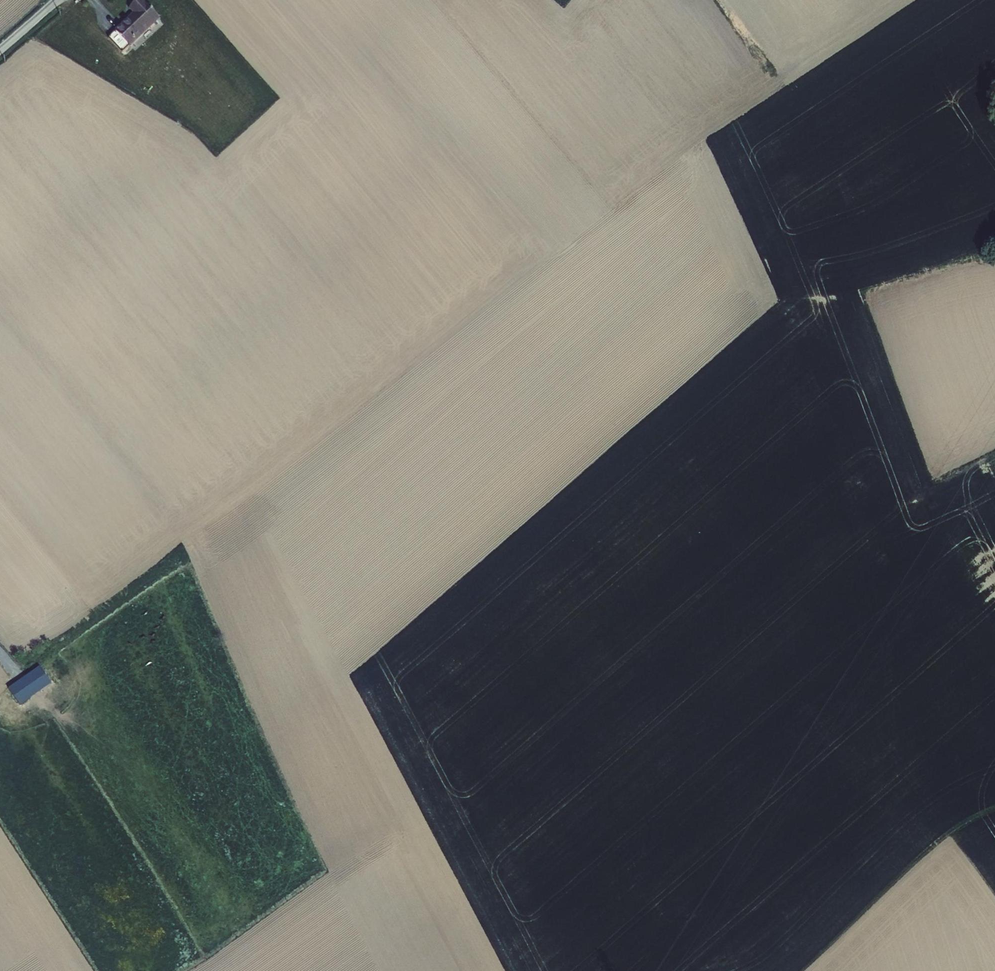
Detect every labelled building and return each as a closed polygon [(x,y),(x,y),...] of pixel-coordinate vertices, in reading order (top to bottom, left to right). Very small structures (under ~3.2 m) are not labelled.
[(113,37),(126,51),(165,18),(149,0),(144,0),(136,7),(141,13),(113,37)]
